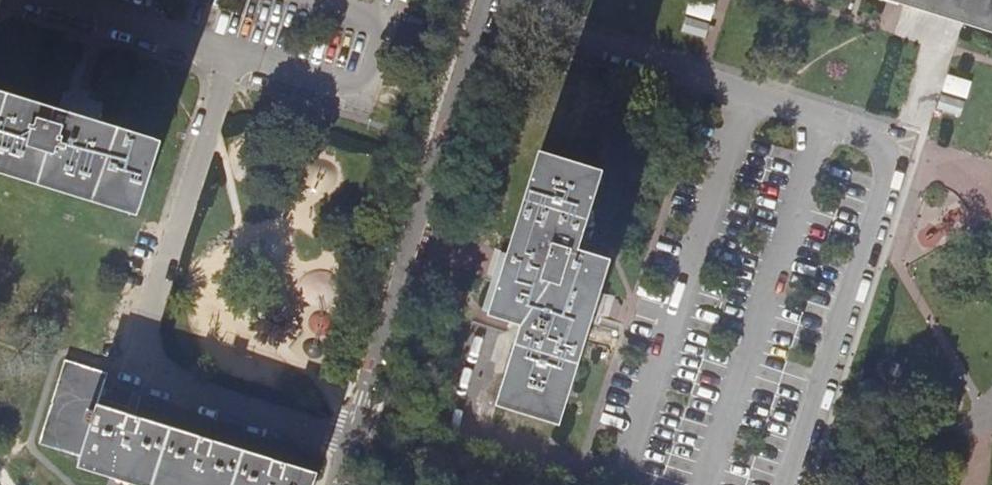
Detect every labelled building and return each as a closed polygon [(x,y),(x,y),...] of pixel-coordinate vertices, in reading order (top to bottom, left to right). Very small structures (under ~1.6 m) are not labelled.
[(924,0),(886,0),(904,6),(939,17),(991,33),(991,21),(924,0)] [(991,21),(991,0),(924,0),(991,21)] [(154,172),(148,170),(157,140),(0,91),(0,171),(111,205),(113,199),(142,208),(154,172)] [(164,142),(157,140),(148,170),(154,172),(164,142)] [(541,153),(492,315),(524,324),(500,404),(560,423),(610,260),(579,250),(603,171),(541,153)] [(140,214),(142,208),(113,199),(111,205),(140,214)] [(99,405),(108,375),(67,362),(41,444),(83,457),(99,405)] [(319,474),(99,405),(83,457),(81,462),(154,484),(315,484),(319,474)]
